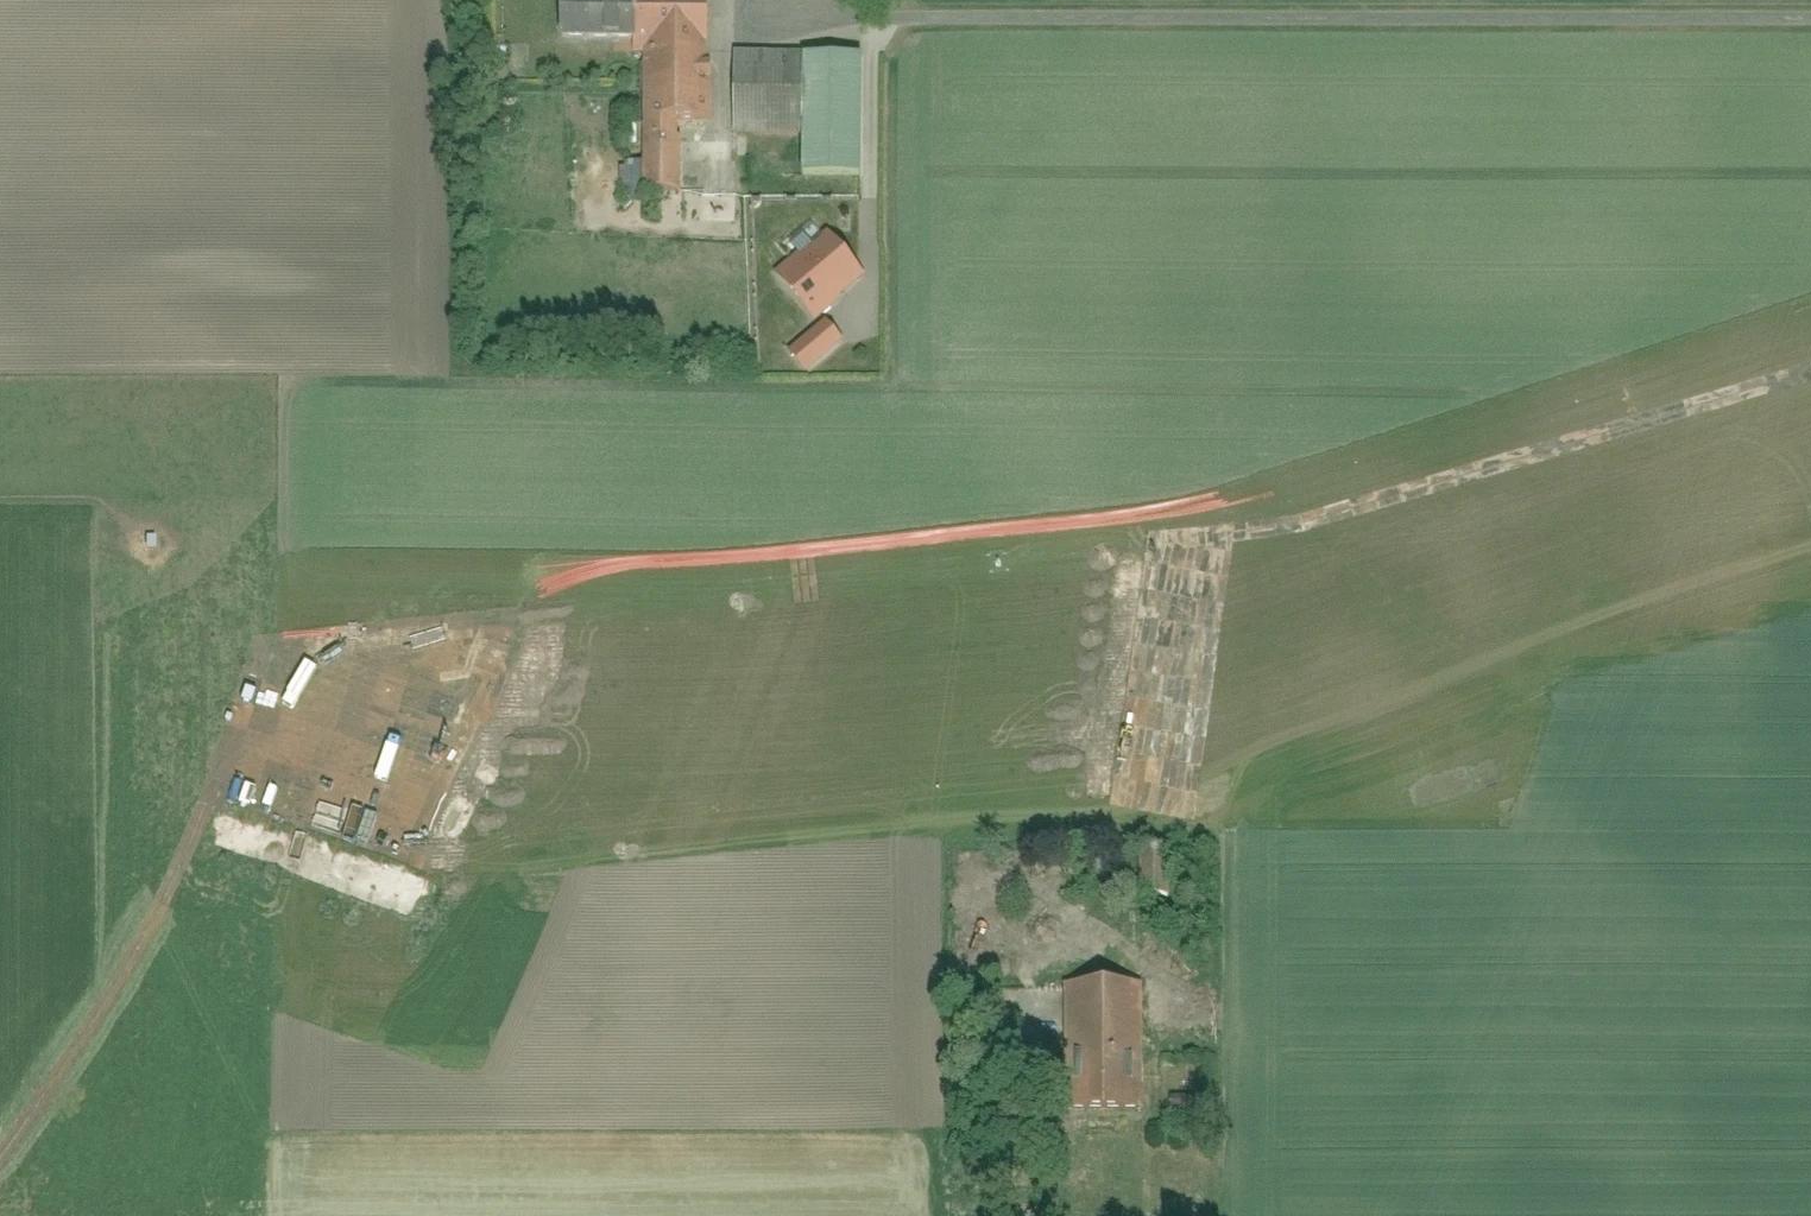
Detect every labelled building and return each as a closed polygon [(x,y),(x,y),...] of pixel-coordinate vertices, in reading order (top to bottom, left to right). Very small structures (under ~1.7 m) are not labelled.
[(626,194),(671,194),(670,121),(700,120),(699,0),(542,0),(543,42),(624,41),(626,194)] [(850,54),(720,52),(718,135),(787,136),(786,177),(847,178),(850,54)] [(860,277),(828,238),(801,261),(799,257),(778,274),(817,320),(837,303),(834,299),(860,277)] [(806,371),(840,344),(825,327),(792,354),(806,371)] [(1125,982),(1046,984),(1049,1126),(1127,1125),(1125,982)]
